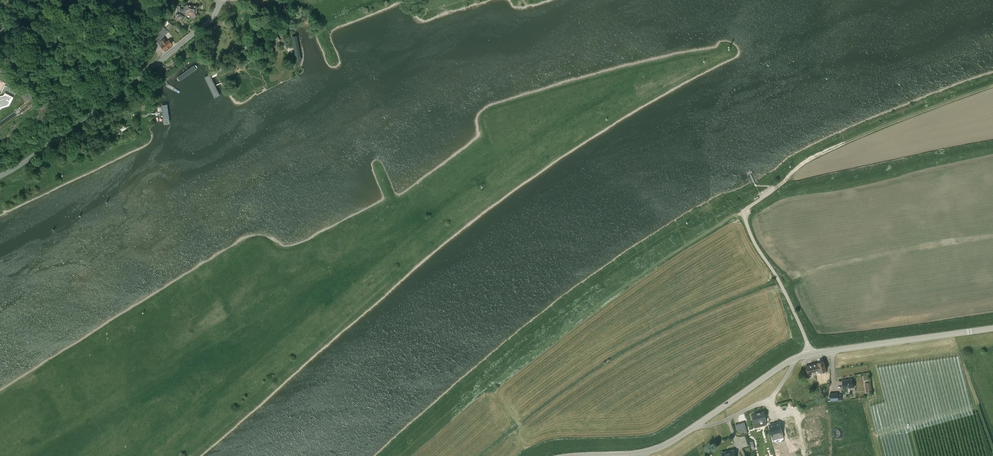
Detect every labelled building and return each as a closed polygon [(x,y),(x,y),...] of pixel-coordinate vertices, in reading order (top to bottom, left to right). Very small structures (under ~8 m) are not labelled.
[(180,9),(177,8),(177,10),(180,11),(180,12),(178,14),(177,14),(177,15),(178,16),(177,17),(181,20),(184,16),(182,15),(183,13),(186,14),(191,15),(191,18),(195,18),(195,16),(196,17),(197,16),(197,15),(197,14),(197,10),(195,10),(195,11),(184,9),(180,9)] [(159,33),(160,34),(157,37),(160,42),(161,41),(163,45),(161,46),(164,50),(167,48),(169,47),(169,46),(172,44),(169,40),(167,42),(164,39),(163,37),(166,34),(162,30),(159,33)] [(298,37),(293,38),(297,62),(302,61),(298,37)] [(196,70),(191,63),(186,67),(175,75),(180,82),(196,70)] [(210,75),(204,78),(214,99),(220,96),(211,77),(210,75)] [(7,102),(7,100),(11,99),(12,97),(15,92),(10,90),(11,89),(5,85),(1,93),(1,95),(0,96),(0,104),(7,102)] [(168,104),(161,105),(162,113),(163,126),(170,125),(168,104)] [(827,375),(827,371),(824,361),(806,366),(808,375),(809,374),(812,387),(818,386),(815,373),(819,372),(820,373),(821,373),(822,376),(827,375)] [(853,383),(852,379),(843,380),(844,388),(849,387),(855,386),(854,383),(853,383)] [(806,413),(808,420),(818,417),(817,410),(806,413)] [(754,415),(751,415),(752,419),(753,419),(755,426),(762,424),(763,426),(767,425),(765,420),(766,420),(764,411),(753,414),(754,415)] [(744,422),(735,425),(737,430),(748,433),(744,422)] [(822,445),(818,431),(815,432),(813,422),(800,425),(805,449),(822,445)] [(780,423),(769,425),(773,440),(784,437),(783,432),(782,429),(780,423)] [(799,441),(774,447),(776,455),(798,455),(802,455),(799,441)]
